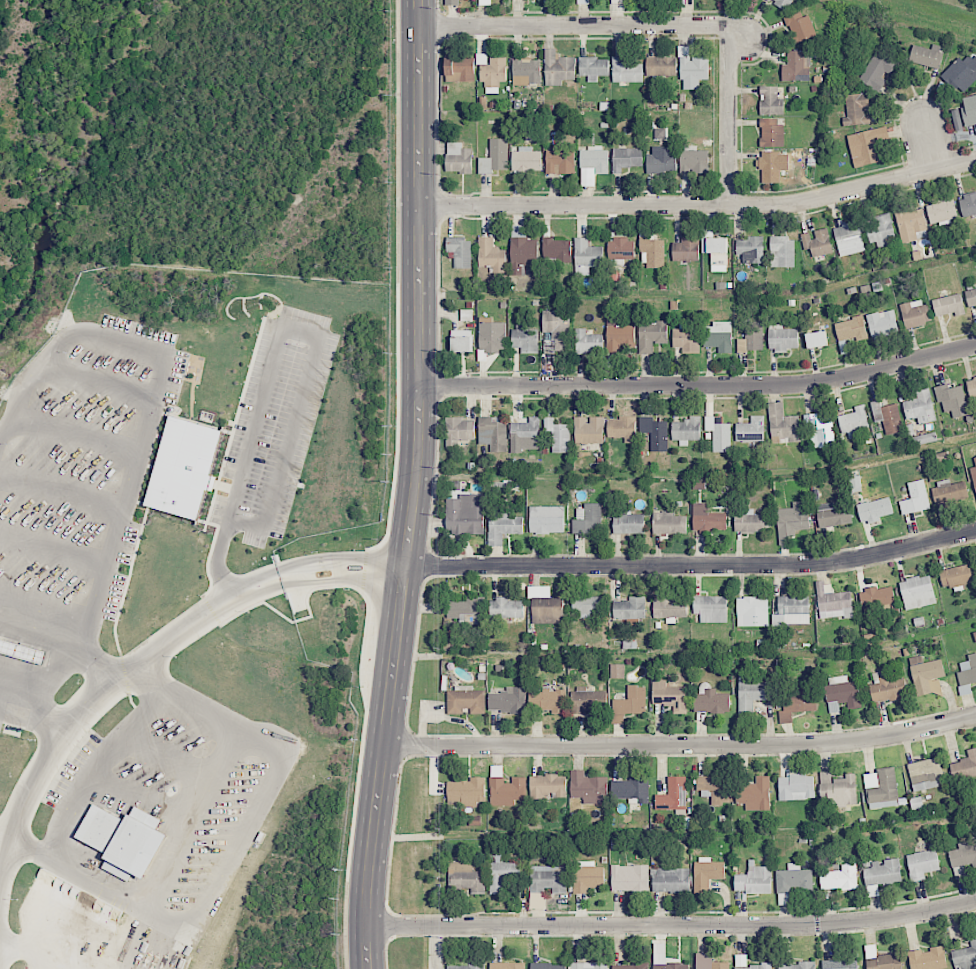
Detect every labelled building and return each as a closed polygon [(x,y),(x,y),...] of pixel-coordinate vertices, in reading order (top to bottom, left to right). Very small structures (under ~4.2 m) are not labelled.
[(789,10),(793,0),(765,0),(789,10)] [(793,43),(816,36),(808,11),(785,18),(793,43)] [(909,62),(938,68),(943,46),(932,44),(931,49),(913,45),(909,62)] [(709,80),(709,56),(690,57),(690,46),(680,46),(681,90),(699,89),(699,80),(709,80)] [(575,57),(558,57),(558,48),(545,48),(546,86),(562,86),(561,80),(575,80),(575,57)] [(887,76),(889,77),(898,60),(876,49),(860,81),(880,91),(887,76)] [(810,81),(810,51),(788,50),(787,64),(782,64),(782,81),(810,81)] [(963,95),(975,80),(975,54),(972,51),(964,61),(959,56),(942,75),(963,95)] [(643,82),(643,63),(621,63),(621,56),(613,56),(613,82),(643,82)] [(475,81),(474,57),(446,57),(446,82),(475,81)] [(675,57),(646,57),(646,76),(675,75),(675,57)] [(480,82),(485,82),(485,93),(499,93),(499,82),(506,82),(506,58),(490,58),(490,65),(480,65),(480,82)] [(512,59),(513,85),(540,84),(540,58),(512,59)] [(608,75),(608,58),(579,59),(580,76),(588,75),(588,81),(597,81),(597,76),(608,75)] [(777,86),(760,86),(761,115),(784,114),(783,99),(778,99),(777,86)] [(869,111),(869,93),(846,94),(846,117),(842,117),(843,126),(870,125),(870,111),(869,111)] [(963,97),(964,106),(961,107),(965,127),(975,125),(975,94),(963,97)] [(782,119),(761,118),(760,146),(782,146),(782,119)] [(854,167),(881,162),(876,141),(888,138),(886,127),(847,135),(854,167)] [(508,138),(490,139),(490,157),(478,157),(479,174),(492,174),(492,170),(508,169),(508,138)] [(472,173),(472,148),(462,148),(462,142),(447,142),(446,172),(472,173)] [(697,146),(681,145),(681,172),(709,173),(709,150),(697,150),(697,146)] [(675,146),(652,147),(653,154),(646,154),(647,173),(676,172),(675,146)] [(511,148),(512,171),(542,170),(541,151),(532,151),(532,148),(511,148)] [(546,174),(575,173),(574,150),(561,150),(561,148),(546,148),(546,174)] [(613,173),(624,173),(624,167),(643,167),(642,148),(613,148),(613,173)] [(780,182),(780,169),(788,170),(788,158),(780,157),(780,151),(761,151),(761,182),(780,182)] [(959,197),(962,217),(975,214),(975,194),(959,197)] [(953,198),(926,204),(931,225),(958,219),(953,198)] [(895,213),(902,243),(917,240),(915,233),(927,230),(923,208),(895,213)] [(867,224),(869,246),(895,243),(892,214),(875,216),(876,223),(867,224)] [(838,247),(863,241),(858,221),(833,227),(838,247)] [(511,275),(525,275),(525,266),(538,265),(537,240),(526,240),(526,225),(510,225),(511,275)] [(812,257),(833,253),(827,228),(812,231),(801,234),(804,248),(810,246),(812,257)] [(506,248),(493,248),(493,237),(479,237),(478,267),(491,267),(491,273),(505,273),(506,248)] [(603,267),(602,246),(588,246),(588,237),(574,238),(575,275),(589,275),(588,267),(603,267)] [(672,261),(699,261),(699,237),(681,237),(681,243),(673,243),(672,261)] [(727,238),(702,237),(701,253),(711,253),(711,271),(727,271),(727,238)] [(736,255),(742,254),(743,263),(764,263),(763,237),(736,238),(736,255)] [(795,267),(794,237),(770,238),(771,268),(795,267)] [(471,268),(471,238),(447,238),(446,252),(454,252),(454,268),(471,268)] [(634,260),(634,239),(608,238),(608,259),(634,260)] [(642,268),(665,268),(664,238),(641,238),(642,268)] [(543,239),(542,261),(571,262),(571,240),(543,239)] [(967,307),(975,307),(975,289),(966,290),(967,307)] [(932,299),(935,316),(955,313),(955,316),(965,314),(961,293),(932,299)] [(905,328),(930,323),(925,298),(900,304),(905,328)] [(871,338),(899,332),(894,309),(867,315),(871,338)] [(568,310),(541,311),(542,332),(552,332),(552,351),(569,350),(568,310)] [(839,342),(867,337),(863,316),(835,322),(839,342)] [(506,322),(493,323),(493,317),(479,317),(480,351),(506,351),(506,322)] [(606,352),(624,353),(624,347),(635,347),(635,325),(621,325),(621,318),(607,318),(606,352)] [(653,354),(653,343),(667,344),(668,322),(640,321),(639,353),(653,354)] [(704,326),(705,347),(718,346),(718,353),(732,353),(732,321),(713,322),(713,326),(704,326)] [(737,351),(763,351),(763,322),(745,321),(745,339),(738,339),(737,351)] [(798,350),(798,329),(783,329),(783,323),(769,324),(769,350),(798,350)] [(538,353),(537,326),(511,327),(512,348),(521,347),(521,353),(538,353)] [(576,353),(603,353),(603,334),(587,335),(587,328),(575,328),(576,353)] [(700,352),(700,328),(673,328),(673,351),(700,352)] [(472,351),(472,330),(451,330),(452,351),(472,351)] [(806,333),(807,348),(827,346),(825,331),(806,333)] [(969,397),(975,396),(975,377),(967,378),(969,397)] [(963,383),(935,387),(937,403),(942,402),(944,412),(951,411),(953,418),(968,415),(963,383)] [(916,391),(917,398),(902,402),(906,420),(918,417),(920,424),(937,420),(930,388),(916,391)] [(886,435),(903,431),(897,403),(881,407),(879,400),(871,402),(875,422),(883,421),(886,435)] [(799,416),(783,416),(783,402),(769,403),(771,443),(800,442),(799,416)] [(855,413),(838,415),(841,434),(849,433),(849,438),(860,437),(859,429),(868,428),(865,404),(854,406),(855,413)] [(807,414),(809,448),(834,447),(833,417),(818,417),(818,414),(807,414)] [(736,423),(736,441),(764,441),(764,415),(751,415),(751,423),(736,423)] [(223,429),(168,416),(146,508),(199,521),(207,490),(213,492),(216,476),(212,475),(223,429)] [(539,441),(539,417),(529,416),(528,423),(511,422),(511,440),(539,441)] [(553,424),(553,416),(544,417),(544,432),(551,431),(552,453),(570,452),(570,424),(553,424)] [(575,444),(604,443),(603,417),(587,417),(587,416),(574,417),(575,444)] [(651,432),(650,451),(667,452),(668,422),(653,421),(653,417),(639,416),(639,432),(651,432)] [(475,442),(474,418),(445,419),(446,442),(475,442)] [(507,451),(507,419),(479,418),(479,436),(491,436),(490,451),(507,451)] [(635,418),(607,418),(607,438),(624,437),(624,443),(635,442),(635,418)] [(671,440),(699,440),(700,420),(672,419),(671,440)] [(908,483),(910,492),(899,495),(904,514),(931,508),(924,479),(908,483)] [(935,506),(968,504),(967,482),(950,483),(933,484),(935,506)] [(483,494),(459,494),(459,498),(446,498),(447,530),(455,530),(455,535),(484,534),(483,494)] [(894,515),(889,496),(856,505),(861,523),(894,515)] [(793,501),(793,507),(776,509),(779,539),(796,537),(796,530),(810,529),(807,500),(793,501)] [(601,503),(584,503),(584,508),(576,508),(577,518),(572,518),(573,533),(602,533),(601,503)] [(693,530),(727,530),(727,512),(708,513),(708,503),(693,503),(693,530)] [(851,508),(836,509),(836,503),(817,504),(818,527),(852,525),(851,508)] [(563,506),(530,506),(530,533),(564,533),(563,506)] [(523,534),(523,516),(509,516),(509,509),(489,509),(489,546),(503,546),(503,534),(523,534)] [(736,532),(769,532),(769,514),(754,515),(754,509),(735,509),(736,532)] [(653,534),(687,533),(686,515),(674,515),(674,511),(653,512),(653,534)] [(613,533),(644,534),(644,515),(613,515),(613,533)] [(973,584),(971,565),(940,569),(942,588),(973,584)] [(931,575),(900,580),(904,609),(935,605),(931,575)] [(816,583),(819,619),(853,616),(851,592),(833,593),(832,582),(816,583)] [(563,623),(563,597),(550,598),(550,586),(528,586),(528,598),(532,598),(533,624),(563,623)] [(893,586),(877,589),(877,587),(859,590),(862,609),(896,604),(893,586)] [(447,601),(447,620),(483,621),(484,597),(466,596),(466,601),(447,601)] [(604,614),(604,596),(573,596),(573,618),(588,618),(588,613),(604,614)] [(629,601),(613,601),(614,619),(646,618),(645,596),(629,596),(629,601)] [(727,596),(694,596),(693,614),(700,614),(700,622),(727,623),(727,596)] [(809,625),(809,596),(777,596),(777,614),(772,614),(772,625),(809,625)] [(768,598),(737,597),(736,626),(768,627),(768,598)] [(523,618),(523,601),(508,600),(508,599),(490,598),(490,618),(523,618)] [(654,618),(687,617),(687,598),(653,598),(654,618)] [(968,655),(969,660),(960,662),(961,671),(956,672),(959,685),(975,682),(975,654),(968,655)] [(917,696),(941,691),(938,678),(945,676),(942,659),(923,663),(921,655),(909,658),(917,696)] [(611,677),(624,678),(625,664),(611,664),(611,677)] [(755,675),(739,675),(738,712),(753,713),(754,700),(770,700),(770,682),(755,682),(755,675)] [(858,681),(848,682),(848,675),(825,678),(829,713),(844,711),(844,709),(861,707),(858,681)] [(904,678),(891,680),(890,675),(876,678),(877,684),(869,685),(873,703),(908,697),(904,678)] [(666,686),(666,680),(653,680),(652,705),(673,705),(673,714),(686,714),(687,687),(666,686)] [(816,710),(814,682),(796,683),(797,696),(784,697),(785,710),(778,711),(779,723),(793,722),(792,712),(816,710)] [(485,714),(485,690),(473,690),(473,685),(455,686),(455,690),(447,690),(448,714),(463,714),(463,708),(470,708),(470,714),(485,714)] [(612,699),(612,723),(624,723),(624,714),(645,714),(645,685),(628,685),(628,700),(612,699)] [(571,712),(606,713),(607,691),(586,691),(586,688),(571,688),(571,712)] [(694,712),(729,712),(729,694),(716,693),(716,688),(705,688),(705,694),(694,693),(694,712)] [(489,690),(489,712),(526,712),(526,689),(489,690)] [(566,690),(530,690),(530,710),(552,709),(552,714),(566,713),(566,690)] [(953,780),(975,775),(975,747),(967,749),(969,759),(950,763),(953,780)] [(907,763),(913,791),(942,786),(937,758),(907,763)] [(583,803),(607,804),(608,777),(584,776),(584,770),(571,770),(571,797),(583,797),(583,803)] [(865,772),(867,808),(898,806),(896,770),(865,772)] [(828,807),(857,806),(855,773),(845,774),(846,778),(832,779),(832,772),(820,772),(821,792),(827,791),(828,807)] [(566,775),(530,775),(530,798),(566,798),(566,775)] [(780,800),(814,799),(813,775),(779,776),(780,800)] [(686,776),(668,776),(668,794),(656,794),(656,809),(686,809),(686,776)] [(696,790),(712,790),(711,804),(728,804),(728,776),(697,776),(696,790)] [(485,777),(470,777),(470,780),(448,781),(448,807),(478,806),(477,801),(485,801),(485,777)] [(490,805),(514,806),(514,800),(525,800),(526,778),(511,777),(511,783),(504,783),(504,778),(490,778),(490,805)] [(769,777),(756,777),(756,784),(737,784),(738,803),(745,803),(745,810),(770,810),(769,777)] [(638,804),(648,803),(648,779),(612,780),(613,798),(638,798),(638,804)] [(168,834),(158,829),(163,819),(134,806),(127,820),(93,804),(77,838),(109,853),(102,868),(130,881),(133,873),(147,879),(168,834)] [(952,869),(975,864),(975,843),(972,844),(972,840),(958,843),(959,849),(949,851),(952,869)] [(926,880),(925,873),(940,871),(937,850),(907,854),(911,882),(926,880)] [(488,862),(489,894),(504,894),(504,879),(520,879),(519,862),(502,862),(502,854),(495,854),(495,862),(488,862)] [(694,859),(695,894),(709,893),(709,879),(725,879),(724,862),(711,862),(711,858),(694,859)] [(902,882),(899,858),(883,860),(883,861),(871,863),(872,867),(864,868),(866,886),(902,882)] [(472,861),(448,862),(449,890),(471,889),(471,892),(484,892),(483,871),(473,871),(472,861)] [(604,867),(595,867),(595,861),(575,861),(574,893),(588,893),(588,887),(604,887),(604,867)] [(822,890),(858,889),(857,862),(841,862),(842,868),(821,869),(822,890)] [(776,870),(777,893),(791,893),(791,887),(799,887),(799,892),(813,892),(812,870),(800,870),(800,863),(788,863),(788,870),(776,870)] [(649,865),(612,865),(611,891),(649,892),(649,865)] [(530,891),(551,891),(551,892),(566,892),(566,866),(530,866),(530,891)] [(750,874),(735,874),(734,893),(771,893),(772,866),(750,866),(750,874)] [(652,892),(689,892),(690,868),(653,868),(652,892)] [(960,963),(961,968),(975,968),(974,960),(975,960),(975,939),(970,940),(972,947),(951,951),(954,965),(960,963)] [(689,963),(665,963),(665,943),(654,943),(653,968),(689,968),(689,963)] [(867,968),(903,968),(901,953),(877,956),(876,944),(865,945),(867,968)] [(911,968),(947,968),(945,945),(930,947),(930,950),(909,952),(911,968)] [(729,963),(711,964),(711,953),(696,953),(696,968),(729,968),(729,963)] [(772,964),(747,964),(747,955),(735,954),(735,968),(772,968),(772,964)] [(857,958),(822,960),(822,968),(857,968),(857,958)]
